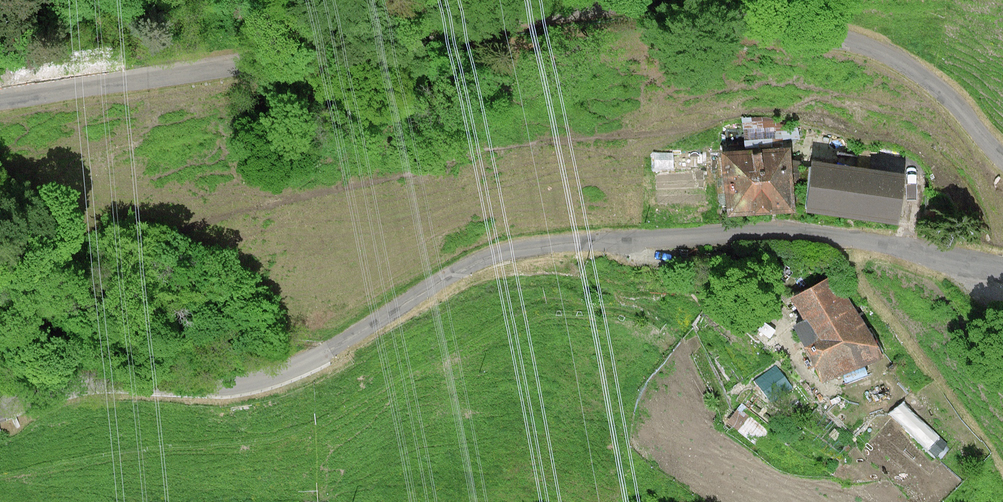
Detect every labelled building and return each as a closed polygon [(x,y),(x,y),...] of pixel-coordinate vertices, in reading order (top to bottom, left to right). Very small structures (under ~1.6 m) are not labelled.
[(790,151),(721,154),(724,213),(793,210),(790,151)] [(901,179),(816,163),(807,206),(893,223),(901,179)] [(834,281),(793,304),(815,343),(802,350),(823,388),(877,358),(834,281)] [(770,387),(784,373),(773,362),(759,377),(770,387)] [(730,421),(759,439),(770,423),(740,405),(730,421)]
